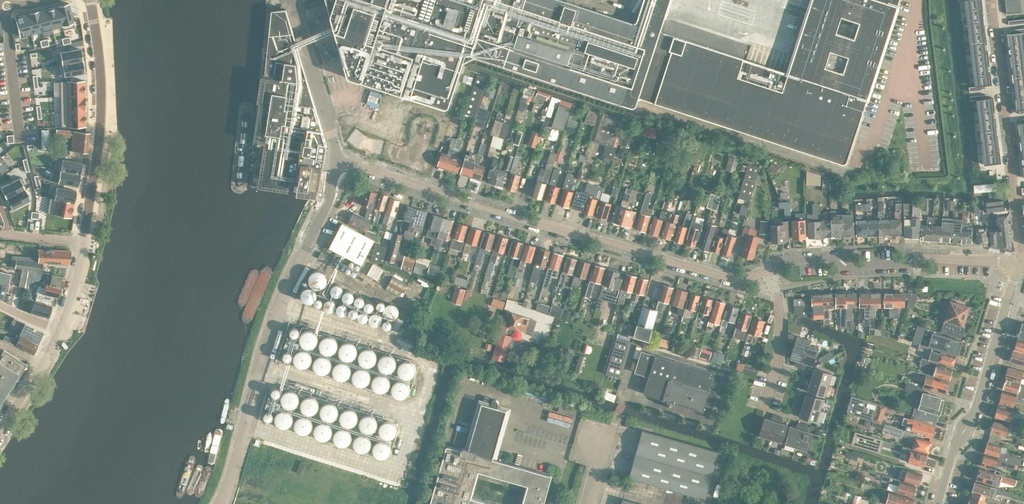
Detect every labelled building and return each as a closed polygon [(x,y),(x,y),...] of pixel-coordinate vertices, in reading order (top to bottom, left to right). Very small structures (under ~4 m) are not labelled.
[(326,2),(327,2),(334,30),(348,77),(385,90),(447,109),(459,70),(460,71),(465,54),(476,57),(619,103),(624,104),(632,107),(633,107),(634,107),(634,106),(635,106),(635,105),(636,105),(637,101),(638,99),(639,99),(640,99),(640,98),(641,98),(642,98),(841,163),(842,163),(843,163),(844,163),(845,163),(845,162),(846,162),(846,161),(847,161),(847,160),(866,100),(898,4),(899,0),(824,0),(819,15),(812,13),(810,13),(809,13),(808,13),(808,14),(807,14),(807,15),(806,15),(804,24),(806,28),(803,35),(800,37),(799,38),(789,69),(782,91),(780,90),(779,90),(740,77),(745,63),(745,62),(745,61),(745,60),(744,60),(744,59),(743,58),(742,58),(664,32),(663,32),(663,33),(657,32),(657,33),(657,34),(656,35),(656,36),(655,36),(654,37),(653,37),(652,37),(651,37),(650,37),(649,37),(649,36),(648,36),(647,35),(647,34),(646,33),(646,32),(646,31),(647,30),(627,20),(626,20),(624,20),(599,29),(597,22),(601,20),(602,20),(603,19),(604,17),(604,16),(604,14),(603,13),(602,13),(593,10),(591,10),(590,10),(589,11),(588,12),(577,9),(577,4),(566,0),(565,0),(326,0),(326,2)] [(966,10),(983,8),(982,0),(964,0),(966,10)] [(1006,14),(1023,12),(1023,0),(1004,0),(1006,14)] [(66,3),(57,6),(61,25),(62,25),(63,30),(74,27),(68,3),(66,3)] [(53,7),(47,8),(52,27),(53,27),(61,25),(57,6),(53,7)] [(47,8),(37,11),(42,30),(52,27),(47,8)] [(983,8),(966,10),(967,21),(984,19),(983,8)] [(326,146),(312,97),(286,9),(271,10),(257,102),(259,102),(253,142),(257,143),(251,181),(259,182),(261,185),(280,191),(297,193),(297,194),(318,197),(326,146)] [(30,13),(26,14),(31,33),(42,30),(37,11),(30,12),(30,13)] [(26,14),(15,17),(20,36),(31,33),(26,14)] [(984,19),(967,21),(968,32),(985,30),(984,19)] [(985,30),(968,32),(969,42),(987,40),(985,30)] [(1007,33),(1008,45),(1023,43),(1023,31),(1021,32),(1015,32),(1010,33),(1007,33)] [(987,40),(969,42),(971,53),(988,51),(987,40)] [(1008,45),(1009,55),(1023,54),(1023,43),(1008,45)] [(59,64),(57,64),(57,65),(82,60),(80,52),(80,49),(57,52),(59,64)] [(988,51),(971,53),(972,64),(989,62),(988,51)] [(1009,55),(1011,66),(1023,64),(1023,54),(1009,55)] [(82,60),(57,65),(59,76),(84,72),(82,60)] [(989,62),(972,64),(973,75),(990,73),(989,62)] [(1011,66),(1012,77),(1023,75),(1023,64),(1011,66)] [(475,77),(471,76),(469,75),(471,67),(466,66),(464,74),(463,73),(461,81),(461,83),(468,86),(472,87),(475,77)] [(484,77),(485,74),(478,72),(477,75),(465,113),(477,117),(489,78),(484,77)] [(990,73),(973,75),(974,86),(980,85),(985,85),(992,84),(990,73)] [(1012,77),(1013,87),(1023,86),(1023,75),(1012,77)] [(84,80),(59,81),(60,96),(84,96),(84,80)] [(485,94),(493,97),(496,88),(487,85),(485,94)] [(1013,87),(1015,98),(1023,97),(1023,86),(1013,87)] [(529,103),(531,96),(523,93),(521,100),(525,102),(528,103),(529,103)] [(84,96),(60,96),(60,97),(60,99),(60,110),(60,111),(85,111),(85,109),(84,97),(84,96)] [(558,104),(560,98),(551,96),(547,110),(545,115),(550,116),(554,106),(557,107),(558,104)] [(981,98),(976,99),(977,110),(995,108),(993,97),(986,98),(981,98)] [(1015,98),(1016,110),(1019,109),(1023,109),(1023,97),(1015,98)] [(558,104),(551,129),(563,133),(571,108),(558,104)] [(995,108),(977,110),(979,121),(996,119),(995,108)] [(584,122),(594,125),(598,114),(597,114),(598,112),(589,110),(588,114),(587,114),(584,122)] [(85,111),(60,111),(61,127),(85,126),(85,111)] [(609,163),(612,159),(624,124),(624,122),(602,115),(598,114),(594,125),(590,139),(595,140),(594,141),(606,145),(603,153),(606,155),(603,159),(609,163)] [(357,115),(350,138),(369,143),(376,120),(357,115)] [(485,121),(476,118),(474,125),(483,127),(485,121)] [(578,121),(568,118),(565,130),(575,132),(578,121)] [(490,134),(498,137),(499,137),(503,122),(495,119),(490,134)] [(996,119),(979,121),(980,132),(997,130),(996,119)] [(508,123),(503,122),(499,137),(503,139),(508,123)] [(388,150),(395,128),(381,124),(374,145),(388,150)] [(654,138),(657,129),(644,125),(642,134),(654,138)] [(56,129),(56,136),(72,137),(71,151),(86,152),(88,152),(90,133),(73,131),(56,129)] [(413,140),(416,132),(404,129),(402,137),(413,140)] [(522,132),(517,130),(513,143),(518,145),(522,132)] [(535,147),(540,132),(533,130),(528,144),(535,147)] [(997,130),(980,132),(981,142),(998,140),(997,130)] [(672,147),(676,136),(676,135),(664,131),(659,143),(672,147)] [(474,146),(476,146),(480,147),(482,142),(481,142),(484,134),(479,132),(474,146)] [(395,137),(391,153),(416,158),(419,142),(395,137)] [(452,137),(449,147),(448,151),(447,155),(441,153),(437,166),(447,169),(457,138),(452,137)] [(457,137),(457,138),(447,169),(457,172),(461,159),(456,157),(462,139),(457,137)] [(998,140),(981,142),(982,153),(1000,151),(998,140)] [(481,156),(482,156),(486,144),(482,142),(480,147),(478,154),(471,176),(481,179),(485,166),(479,164),(481,156)] [(696,146),(692,144),(688,143),(685,153),(693,155),(696,146)] [(420,147),(417,159),(433,164),(437,153),(420,147)] [(467,152),(464,160),(460,173),(471,176),(478,154),(470,151),(469,153),(467,152)] [(1000,151),(982,153),(984,164),(1001,162),(1000,151)] [(543,199),(548,183),(553,166),(555,160),(556,155),(557,154),(551,152),(549,159),(546,168),(541,181),(537,180),(532,195),(533,196),(534,197),(537,198),(538,197),(543,199)] [(727,157),(716,153),(714,160),(725,163),(727,157)] [(500,169),(495,184),(503,186),(513,156),(508,154),(504,170),(500,169)] [(521,175),(515,174),(519,160),(520,157),(515,155),(514,159),(505,187),(516,191),(521,175)] [(735,172),(739,158),(730,155),(725,169),(735,172)] [(57,157),(55,169),(80,174),(82,162),(57,157)] [(498,159),(494,158),(486,181),(495,184),(500,169),(495,167),(498,159)] [(750,201),(755,181),(759,182),(760,178),(757,177),(760,167),(759,167),(760,163),(755,162),(754,166),(748,164),(747,166),(743,165),(742,170),(746,171),(738,197),(750,201)] [(778,166),(772,162),(768,167),(773,172),(778,166)] [(553,203),(555,202),(556,203),(561,187),(555,185),(560,168),(554,166),(549,183),(544,199),(549,201),(550,202),(553,203)] [(55,169),(52,181),(78,185),(80,175),(80,174),(55,169)] [(567,172),(566,176),(563,187),(558,203),(562,205),(563,206),(566,207),(568,206),(569,207),(574,191),(569,189),(573,176),(571,173),(567,172)] [(21,177),(1,187),(6,198),(26,187),(21,177)] [(619,187),(618,187),(619,183),(615,181),(613,185),(610,195),(616,197),(619,187)] [(50,197),(49,198),(73,202),(76,190),(55,186),(53,198),(50,197)] [(26,187),(6,198),(11,209),(32,198),(26,187)] [(354,211),(348,223),(366,232),(367,229),(370,222),(374,209),(372,208),(372,207),(373,207),(378,191),(372,190),(372,188),(367,187),(367,188),(366,188),(365,189),(360,187),(357,195),(363,197),(363,198),(362,197),(360,202),(361,202),(361,203),(368,206),(365,217),(354,211)] [(620,224),(621,223),(632,189),(632,188),(632,189),(627,187),(625,192),(620,206),(615,204),(610,220),(612,220),(612,222),(620,224)] [(630,227),(630,226),(631,226),(636,211),(632,210),(637,190),(632,189),(621,223),(622,223),(621,225),(630,227)] [(593,214),(598,199),(600,200),(602,192),(594,190),(592,197),(575,192),(572,204),(583,207),(582,211),(593,214)] [(991,200),(974,202),(975,213),(1009,209),(1008,198),(1007,199),(1006,191),(991,193),(991,200)] [(377,224),(381,208),(384,209),(388,195),(380,192),(373,215),(371,223),(377,224)] [(603,192),(602,198),(609,200),(611,193),(603,192)] [(650,216),(651,216),(653,209),(648,208),(652,193),(647,192),(635,228),(646,231),(650,216)] [(715,195),(711,193),(706,207),(711,209),(713,201),(715,195)] [(716,210),(719,201),(716,200),(717,195),(715,195),(713,201),(711,209),(716,210)] [(385,229),(387,224),(390,214),(395,215),(400,200),(390,197),(386,212),(382,223),(381,228),(385,229)] [(49,198),(47,213),(71,217),(74,202),(73,202),(49,198)] [(743,204),(742,204),(743,201),(738,199),(737,202),(736,202),(733,212),(740,214),(743,204)] [(611,203),(600,200),(595,215),(607,219),(611,203)] [(878,219),(877,219),(878,235),(889,235),(889,219),(884,219),(884,211),(883,211),(883,201),(878,201),(878,211),(878,219)] [(895,219),(889,219),(889,235),(901,234),(900,211),(901,210),(901,203),(898,203),(895,203),(895,210),(894,211),(895,219)] [(903,203),(903,236),(918,238),(920,210),(921,203),(903,203)] [(402,219),(408,221),(404,235),(408,236),(417,208),(406,205),(402,219)] [(407,240),(408,240),(412,241),(415,230),(420,231),(422,230),(427,211),(417,208),(408,236),(407,240)] [(658,235),(666,211),(662,209),(659,218),(653,216),(648,232),(650,232),(650,233),(652,234),(653,233),(658,235)] [(830,210),(831,221),(830,221),(831,236),(842,236),(841,214),(836,214),(836,210),(830,210)] [(847,211),(847,214),(841,214),(842,236),(853,236),(853,217),(851,217),(851,211),(847,211)] [(677,242),(678,241),(683,242),(692,214),(686,212),(682,225),(677,224),(672,239),(674,240),(675,241),(677,242)] [(997,228),(993,228),(986,229),(988,246),(1011,250),(1013,248),(1009,212),(994,213),(995,224),(997,224),(997,228)] [(431,244),(434,245),(435,245),(437,239),(436,239),(443,217),(432,213),(428,228),(429,228),(426,236),(432,238),(431,244)] [(675,223),(676,224),(679,215),(673,213),(670,222),(665,220),(660,235),(662,236),(663,237),(665,238),(666,237),(670,239),(675,223)] [(808,237),(819,237),(831,236),(830,221),(819,221),(819,220),(813,221),(813,214),(807,215),(808,237)] [(861,215),(855,216),(856,236),(867,235),(866,220),(862,220),(861,215)] [(920,240),(930,241),(932,217),(927,216),(927,225),(921,224),(920,240)] [(436,239),(437,239),(440,240),(443,233),(449,235),(454,220),(443,217),(436,239)] [(696,218),(692,217),(685,243),(689,244),(688,245),(694,247),(694,245),(695,246),(702,223),(695,221),(696,218)] [(712,224),(713,218),(709,217),(706,228),(700,247),(709,250),(717,225),(712,224)] [(941,226),(937,225),(937,217),(932,217),(930,241),(940,241),(941,226)] [(942,218),(941,226),(940,241),(950,242),(951,226),(951,218),(942,218)] [(951,218),(951,226),(950,242),(960,243),(962,219),(951,218)] [(804,219),(791,219),(792,237),(805,237),(804,219)] [(866,220),(867,235),(878,235),(877,219),(866,220)] [(967,219),(962,219),(960,243),(970,243),(971,228),(967,228),(967,219)] [(783,224),(771,224),(771,242),(784,241),(784,238),(790,238),(789,220),(783,220),(783,224)] [(450,247),(456,249),(461,251),(464,241),(462,240),(467,225),(458,222),(453,237),(450,247)] [(329,247),(362,263),(374,239),(376,240),(378,234),(367,229),(366,232),(365,234),(342,223),(329,247)] [(471,226),(465,246),(463,252),(468,253),(470,247),(471,243),(478,245),(483,230),(471,226)] [(744,226),(741,235),(747,237),(742,255),(752,258),(758,237),(755,236),(757,230),(744,226)] [(988,246),(986,229),(986,227),(975,229),(977,244),(988,246)] [(724,238),(725,239),(726,239),(727,234),(728,229),(723,228),(721,236),(715,235),(711,250),(719,253),(724,238)] [(479,264),(482,256),(483,256),(485,252),(490,254),(496,234),(485,230),(475,262),(479,264)] [(394,232),(390,247),(385,262),(400,268),(405,249),(398,247),(402,235),(394,232)] [(486,273),(491,275),(495,263),(498,254),(503,256),(509,237),(498,234),(490,261),(486,273)] [(727,234),(726,239),(722,253),(723,254),(723,255),(729,257),(729,255),(730,256),(736,236),(727,234)] [(514,256),(513,260),(512,259),(507,275),(513,277),(516,266),(523,242),(513,239),(508,254),(514,256)] [(512,284),(518,286),(522,272),(525,261),(524,261),(525,259),(531,261),(536,246),(525,242),(516,270),(514,277),(512,284)] [(371,259),(384,262),(385,262),(390,247),(375,243),(374,246),(371,259)] [(540,247),(533,270),(530,280),(536,282),(540,270),(545,271),(546,265),(551,251),(549,250),(549,249),(546,248),(545,249),(540,247)] [(68,263),(70,250),(38,249),(38,259),(35,259),(35,257),(34,256),(29,255),(29,260),(16,260),(15,267),(29,269),(41,272),(42,262),(46,262),(46,264),(49,265),(49,262),(68,263)] [(549,266),(548,269),(542,287),(547,288),(553,267),(560,269),(564,254),(553,251),(549,266)] [(573,274),(577,258),(567,255),(558,286),(563,287),(567,272),(573,274)] [(407,257),(403,269),(411,271),(415,259),(407,257)] [(585,278),(590,262),(579,259),(571,284),(576,286),(579,276),(585,278)] [(413,271),(420,273),(423,264),(416,262),(413,271)] [(368,273),(378,279),(384,268),(373,263),(368,273)] [(426,275),(438,279),(442,266),(430,263),(426,275)] [(589,298),(594,281),(601,283),(605,267),(594,264),(589,279),(590,279),(587,287),(584,296),(589,298)] [(608,268),(596,309),(600,310),(602,302),(605,300),(615,303),(619,289),(623,276),(618,275),(620,271),(618,271),(617,269),(614,268),(613,269),(608,268)] [(41,272),(29,269),(27,278),(42,281),(41,286),(44,287),(42,293),(58,297),(58,296),(59,295),(60,292),(60,291),(61,286),(62,286),(64,277),(41,272)] [(310,273),(309,277),(309,281),(311,285),(314,287),(318,288),(322,287),(325,285),(327,281),(327,277),(325,273),(322,271),(318,270),(314,271),(310,273)] [(3,298),(5,291),(7,292),(9,283),(9,282),(11,273),(0,271),(0,297),(3,298)] [(625,296),(627,290),(632,291),(637,276),(626,272),(621,288),(616,306),(622,308),(626,296),(625,296)] [(457,273),(454,283),(466,287),(469,277),(457,273)] [(399,297),(407,284),(393,276),(385,289),(399,297)] [(637,301),(639,292),(643,294),(647,279),(639,276),(635,291),(634,291),(631,303),(636,305),(636,301),(637,301)] [(331,287),(331,291),(331,293),(333,295),(337,296),(339,295),(342,292),(343,289),(342,286),(339,284),(335,284),(332,285),(331,287)] [(663,284),(661,290),(658,300),(658,301),(656,309),(657,309),(654,317),(659,319),(664,301),(669,302),(673,287),(663,284)] [(301,291),(301,295),(303,299),(307,302),(311,301),(315,299),(316,295),(316,290),(313,287),(308,286),(304,288),(301,291)] [(461,304),(466,289),(455,286),(451,301),(461,304)] [(683,307),(688,291),(675,287),(671,303),(678,305),(676,313),(682,315),(684,308),(683,307)] [(343,293),(343,296),(344,299),(346,301),(349,301),(352,300),(354,298),(354,295),(353,292),(351,290),(348,290),(345,291),(343,293)] [(857,291),(846,292),(847,321),(853,320),(852,306),(857,306),(857,291)] [(864,319),(863,320),(863,323),(864,325),(870,325),(870,316),(869,291),(859,291),(859,306),(864,306),(864,319)] [(880,291),(870,291),(869,291),(870,316),(875,316),(875,306),(880,306),(880,291)] [(883,306),(889,306),(889,317),(894,317),(894,291),(883,291),(883,306)] [(894,291),(894,317),(897,317),(898,306),(904,306),(904,291),(894,291)] [(683,316),(682,320),(687,321),(688,317),(689,317),(691,309),(696,310),(700,295),(690,292),(685,307),(683,316)] [(832,292),(822,293),(823,318),(823,322),(830,325),(829,317),(829,307),(833,307),(832,292)] [(847,321),(846,292),(835,292),(836,307),(841,307),(841,326),(847,326),(847,321)] [(917,294),(912,292),(911,292),(907,306),(913,308),(917,294)] [(823,318),(822,293),(811,293),(812,308),(817,308),(818,318),(823,318)] [(355,299),(355,301),(356,303),(358,304),(360,304),(362,304),(363,302),(364,300),(363,297),(361,296),(359,295),(357,296),(356,297),(355,299)] [(709,314),(713,299),(702,295),(697,311),(709,314)] [(314,302),(314,304),(315,306),(317,307),(319,307),(321,306),(322,304),(323,302),(322,300),(320,298),(318,298),(316,298),(314,299),(314,302)] [(493,298),(491,304),(502,308),(504,302),(493,298)] [(324,302),(324,306),(324,308),(326,310),(330,311),(332,310),(335,308),(336,304),(335,301),(332,299),(328,299),(325,300),(324,302)] [(718,326),(721,317),(726,303),(724,302),(724,301),(721,300),(720,301),(716,299),(708,323),(718,326)] [(376,304),(376,306),(377,308),(379,309),(382,309),(384,308),(385,306),(385,304),(385,302),(383,301),(381,300),(379,300),(377,302),(376,304)] [(941,331),(953,334),(962,337),(964,330),(961,329),(962,324),(963,324),(967,313),(970,313),(971,308),(968,307),(969,306),(950,300),(944,319),(945,319),(943,324),(941,331)] [(33,301),(30,312),(48,317),(51,306),(33,301)] [(364,305),(364,307),(365,309),(367,310),(370,310),(372,309),(373,307),(373,305),(373,303),(371,302),(369,301),(367,301),(365,303),(364,305)] [(336,306),(336,309),(337,311),(338,313),(342,314),(345,313),(347,311),(348,307),(347,304),(344,302),(341,302),(338,303),(336,306)] [(384,308),(383,312),(385,316),(389,318),(394,318),(397,315),(399,311),(398,307),(395,304),(391,303),(386,304),(384,308)] [(726,328),(728,323),(728,320),(735,322),(739,307),(727,304),(721,326),(726,328)] [(794,304),(794,305),(794,313),(803,316),(803,304),(794,304)] [(551,307),(545,305),(542,312),(548,314),(551,307)] [(648,340),(654,317),(657,309),(656,309),(642,305),(636,327),(633,336),(648,340)] [(349,310),(349,312),(350,314),(352,315),(354,315),(356,314),(358,312),(358,310),(357,308),(356,306),(354,306),(352,306),(350,308),(349,310)] [(574,311),(564,308),(561,317),(576,323),(579,313),(574,312),(574,311)] [(736,341),(738,336),(740,327),(747,329),(752,314),(741,310),(736,326),(735,329),(733,335),(731,340),(736,341)] [(358,315),(359,317),(360,319),(362,320),(364,320),(366,319),(367,317),(368,315),(367,313),(365,311),(363,311),(361,311),(359,313),(358,315)] [(536,319),(531,318),(512,312),(512,313),(506,311),(503,321),(509,323),(508,326),(532,333),(536,319)] [(369,316),(369,320),(370,322),(372,324),(376,324),(378,324),(381,321),(381,318),(380,315),(377,313),(374,312),(371,314),(369,316)] [(22,328),(19,334),(38,343),(43,332),(14,317),(11,322),(22,328)] [(759,335),(764,320),(753,317),(746,342),(750,343),(752,336),(752,333),(759,335)] [(382,323),(383,325),(384,327),(386,328),(388,328),(390,327),(391,326),(392,323),(391,321),(389,320),(387,319),(385,320),(383,321),(382,323)] [(633,337),(633,336),(636,327),(626,324),(623,334),(633,337)] [(940,333),(941,332),(917,325),(913,341),(919,343),(932,347),(939,349),(957,354),(962,340),(940,333)] [(290,331),(290,333),(291,335),(293,336),(295,336),(297,335),(299,334),(299,332),(298,329),(297,328),(294,327),(292,328),(291,329),(290,331)] [(301,333),(299,337),(299,341),(301,345),(304,347),(308,348),(312,347),(315,344),(317,341),(317,336),(315,333),(312,330),(308,329),(304,330),(301,333)] [(891,338),(891,337),(896,338),(898,330),(892,329),(891,332),(890,332),(889,338),(891,338)] [(499,332),(492,357),(505,360),(511,335),(499,332)] [(12,343),(32,354),(37,344),(16,334),(14,339),(5,335),(2,339),(12,344),(12,343)] [(320,339),(318,343),(318,347),(320,351),(324,353),(328,354),(332,353),(335,350),(337,347),(337,342),(335,339),(331,336),(327,335),(323,336),(320,339)] [(603,373),(621,378),(632,341),(614,336),(603,373)] [(549,340),(541,338),(539,344),(547,347),(549,340)] [(659,345),(668,348),(670,341),(661,338),(659,345)] [(1017,339),(1015,343),(1014,344),(1014,346),(1014,348),(1014,349),(1023,352),(1023,341),(1017,339)] [(340,345),(338,349),(338,353),(340,357),(344,359),(348,360),(352,359),(355,356),(357,353),(356,349),(355,345),(351,342),(347,342),(343,342),(340,345)] [(785,360),(796,363),(801,346),(791,343),(785,360)] [(929,359),(937,361),(953,366),(953,364),(955,363),(955,362),(954,361),(956,356),(932,349),(932,347),(919,343),(918,349),(931,353),(929,359)] [(700,348),(692,346),(690,354),(697,356),(700,348)] [(801,346),(796,363),(807,366),(812,349),(801,346)] [(360,351),(358,355),(358,359),(360,363),(363,365),(367,366),(371,365),(374,362),(376,359),(376,355),(374,351),(371,348),(367,347),(363,348),(360,351)] [(712,351),(701,348),(699,356),(709,359),(712,351)] [(28,361),(27,361),(26,363),(3,349),(0,355),(0,405),(28,361)] [(295,353),(293,356),(293,360),(295,364),(298,367),(302,368),(306,367),(310,364),(311,360),(311,356),(309,352),(306,350),(302,349),(298,350),(295,353)] [(643,393),(664,399),(662,405),(666,405),(669,406),(670,407),(671,406),(672,406),(672,405),(673,402),(703,411),(711,413),(714,403),(722,375),(641,350),(635,369),(649,373),(643,393)] [(724,354),(714,350),(711,360),(721,364),(724,354)] [(1013,350),(1009,361),(1023,365),(1023,353),(1013,350)] [(282,355),(283,358),(284,359),(286,361),(288,361),(290,360),(291,358),(292,356),(291,354),(289,352),(287,352),(285,352),(283,353),(282,355)] [(378,358),(377,362),(377,365),(379,369),(382,371),(386,372),(390,372),(393,369),(395,366),(395,362),(394,359),(392,356),(389,354),(385,354),(381,355),(378,358)] [(585,355),(580,354),(575,371),(579,373),(585,355)] [(314,359),(312,362),(312,367),(314,370),(318,373),(322,374),(326,373),(329,370),(331,366),(330,362),(329,358),(325,356),(321,355),(317,356),(314,359)] [(724,365),(736,369),(739,360),(727,357),(724,365)] [(920,364),(935,369),(933,374),(949,379),(949,378),(950,378),(951,375),(950,374),(952,369),(936,364),(937,362),(921,357),(920,364)] [(399,364),(397,367),(397,371),(399,375),(402,378),(406,379),(410,378),(414,375),(415,371),(415,367),(413,363),(410,361),(406,360),(402,361),(399,364)] [(333,365),(332,368),(332,373),(334,376),(337,379),(341,380),(345,379),(348,376),(350,372),(350,368),(348,364),(345,362),(341,361),(337,362),(333,365)] [(737,368),(744,371),(746,364),(739,362),(737,368)] [(353,371),(352,375),(352,378),(353,382),(356,385),(360,386),(364,385),(367,383),(369,380),(370,376),(369,373),(367,370),(364,368),(360,367),(356,368),(353,371)] [(1020,382),(1023,383),(1023,371),(1008,367),(1005,378),(1020,382)] [(804,380),(822,385),(825,375),(808,370),(804,380)] [(372,377),(371,381),(371,385),(373,388),(375,391),(379,392),(383,391),(386,389),(389,386),(389,382),(388,379),(386,376),(383,374),(379,373),(375,375),(372,377)] [(923,386),(929,388),(945,392),(945,391),(946,390),(947,388),(946,387),(948,382),(926,376),(923,386)] [(1017,393),(1017,395),(1023,397),(1023,383),(1020,382),(1006,378),(1004,383),(1003,384),(1002,386),(1003,387),(1003,389),(1017,393)] [(392,384),(391,387),(391,391),(393,395),(396,398),(400,398),(404,397),(407,395),(409,391),(409,387),(407,383),(404,381),(400,380),(396,381),(392,384)] [(822,385),(804,380),(801,391),(818,396),(822,385)] [(925,387),(906,382),(904,389),(918,393),(912,413),(936,420),(939,412),(939,411),(941,411),(942,407),(941,405),(943,399),(940,398),(940,397),(923,392),(925,387)] [(271,392),(271,394),(272,396),(274,397),(277,397),(278,396),(280,394),(280,392),(279,390),(278,388),(276,388),(274,388),(272,390),(271,392)] [(282,393),(280,397),(281,401),(282,405),(286,407),(290,408),(294,407),(297,404),(299,401),(299,397),(297,393),(293,390),(289,389),(285,390),(282,393)] [(1015,401),(1023,404),(1023,397),(1017,395),(1002,391),(1000,396),(999,397),(998,399),(999,401),(999,403),(1013,407),(1015,401)] [(801,393),(797,403),(815,408),(818,398),(801,393)] [(302,399),(300,403),(300,407),(302,411),(305,413),(309,414),(313,413),(316,410),(318,407),(318,402),(316,399),(313,396),(309,395),(305,396),(302,399)] [(863,417),(873,420),(878,403),(852,395),(846,412),(863,418),(863,417)] [(493,400),(492,401),(491,406),(481,403),(473,432),(468,449),(466,448),(465,448),(464,448),(463,448),(462,448),(461,449),(448,445),(446,446),(431,501),(432,503),(437,503),(493,503),(471,498),(478,472),(527,486),(522,503),(544,503),(552,477),(551,475),(550,474),(492,458),(506,410),(497,408),(498,403),(498,402),(498,401),(498,400),(496,399),(495,399),(494,399),(493,400)] [(577,406),(561,401),(558,411),(574,416),(577,406)] [(321,405),(320,409),(320,413),(322,417),(325,419),(329,420),(333,419),(336,417),(338,413),(338,409),(336,405),(333,402),(329,402),(325,403),(321,405)] [(815,408),(797,403),(794,414),(811,419),(815,408)] [(1023,419),(1023,420),(1023,414),(997,406),(994,417),(1010,422),(1011,417),(1022,420),(1023,419)] [(341,411),(339,415),(339,419),(341,423),(345,425),(349,426),(353,425),(356,423),(358,419),(357,415),(356,411),(352,408),(348,408),(344,409),(341,411)] [(276,413),(274,416),(275,421),(276,424),(280,427),(284,428),(288,427),(291,424),(293,420),(293,416),(291,412),(287,410),(283,409),(279,410),(276,413)] [(264,415),(264,417),(265,419),(267,420),(269,420),(271,419),(272,417),(273,415),(272,413),(270,412),(268,411),(266,412),(264,413),(264,415)] [(360,418),(359,422),(359,425),(361,429),(364,431),(367,432),(371,432),(374,430),(376,426),(377,423),(376,419),(373,416),(370,414),(366,414),(363,415),(360,418)] [(296,419),(294,423),(294,427),(296,430),(299,433),(303,434),(307,433),(310,430),(312,426),(312,422),(310,419),(307,416),(303,415),(299,416),(296,419)] [(759,434),(769,437),(774,420),(764,417),(759,434)] [(884,424),(873,420),(863,417),(863,418),(861,425),(871,428),(872,426),(883,429),(882,432),(901,437),(902,435),(909,438),(909,439),(914,441),(913,447),(928,452),(931,441),(929,441),(931,437),(913,432),(904,429),(884,424)] [(906,425),(904,429),(913,432),(931,437),(932,437),(933,436),(934,435),(935,433),(934,432),(936,426),(907,418),(904,417),(902,423),(906,425)] [(380,424),(378,427),(379,432),(380,435),(384,438),(388,439),(392,438),(395,435),(397,431),(397,427),(395,423),(392,421),(387,420),(383,421),(380,424)] [(774,420),(769,437),(780,441),(785,423),(774,420)] [(315,425),(313,428),(313,433),(315,436),(318,439),(322,440),(327,439),(330,436),(331,432),(331,428),(330,424),(326,422),(322,421),(318,422),(315,425)] [(990,431),(993,432),(1007,436),(1009,430),(1021,433),(1023,427),(1009,423),(1009,425),(993,421),(992,426),(991,426),(990,428),(991,430),(990,431)] [(792,444),(797,427),(787,424),(782,441),(792,444)] [(335,431),(333,435),(333,439),(335,442),(338,445),(341,446),(345,445),(348,443),(351,440),(352,437),(351,433),(348,430),(345,428),(341,427),(338,428),(335,431)] [(797,427),(792,444),(803,448),(808,430),(797,427)] [(841,427),(840,432),(838,439),(880,452),(882,445),(888,447),(890,442),(883,440),(884,439),(859,432),(855,431),(841,427)] [(642,429),(642,430),(635,453),(713,474),(719,450),(642,429)] [(354,437),(352,441),(352,445),(354,448),(357,451),(361,452),(364,451),(368,449),(370,446),(371,443),(370,439),(368,436),(364,434),(360,433),(357,435),(354,437)] [(374,444),(372,447),(372,451),(374,455),(377,458),(382,459),(386,458),(389,455),(390,451),(390,447),(389,443),(385,441),(381,440),(377,441),(374,444)] [(1022,458),(999,452),(1001,445),(987,441),(984,453),(998,457),(997,459),(1015,464),(1020,465),(1022,458)] [(901,452),(910,455),(908,461),(923,466),(924,464),(925,464),(926,460),(925,459),(927,453),(903,446),(901,452)] [(635,453),(629,477),(706,499),(713,474),(635,453)] [(253,483),(282,492),(291,463),(262,454),(253,483)] [(996,470),(997,464),(1014,469),(1015,464),(997,459),(984,455),(982,460),(981,460),(980,463),(981,464),(980,465),(996,470)] [(906,469),(906,470),(902,468),(900,470),(898,476),(899,479),(919,484),(922,473),(906,469)] [(991,484),(993,478),(1011,483),(1012,477),(979,468),(976,480),(991,484)] [(881,481),(889,483),(887,489),(896,491),(897,491),(912,495),(912,494),(916,493),(913,490),(915,485),(889,477),(883,475),(881,481)] [(1011,497),(1013,492),(974,481),(972,491),(988,495),(989,490),(1011,497)] [(886,502),(892,503),(912,503),(913,503),(914,501),(913,499),(913,498),(880,488),(877,500),(886,502)] [(988,501),(986,501),(988,495),(972,491),(969,500),(983,503),(997,503),(988,500),(988,501)] [(855,494),(853,502),(859,503),(861,496),(855,494)]
